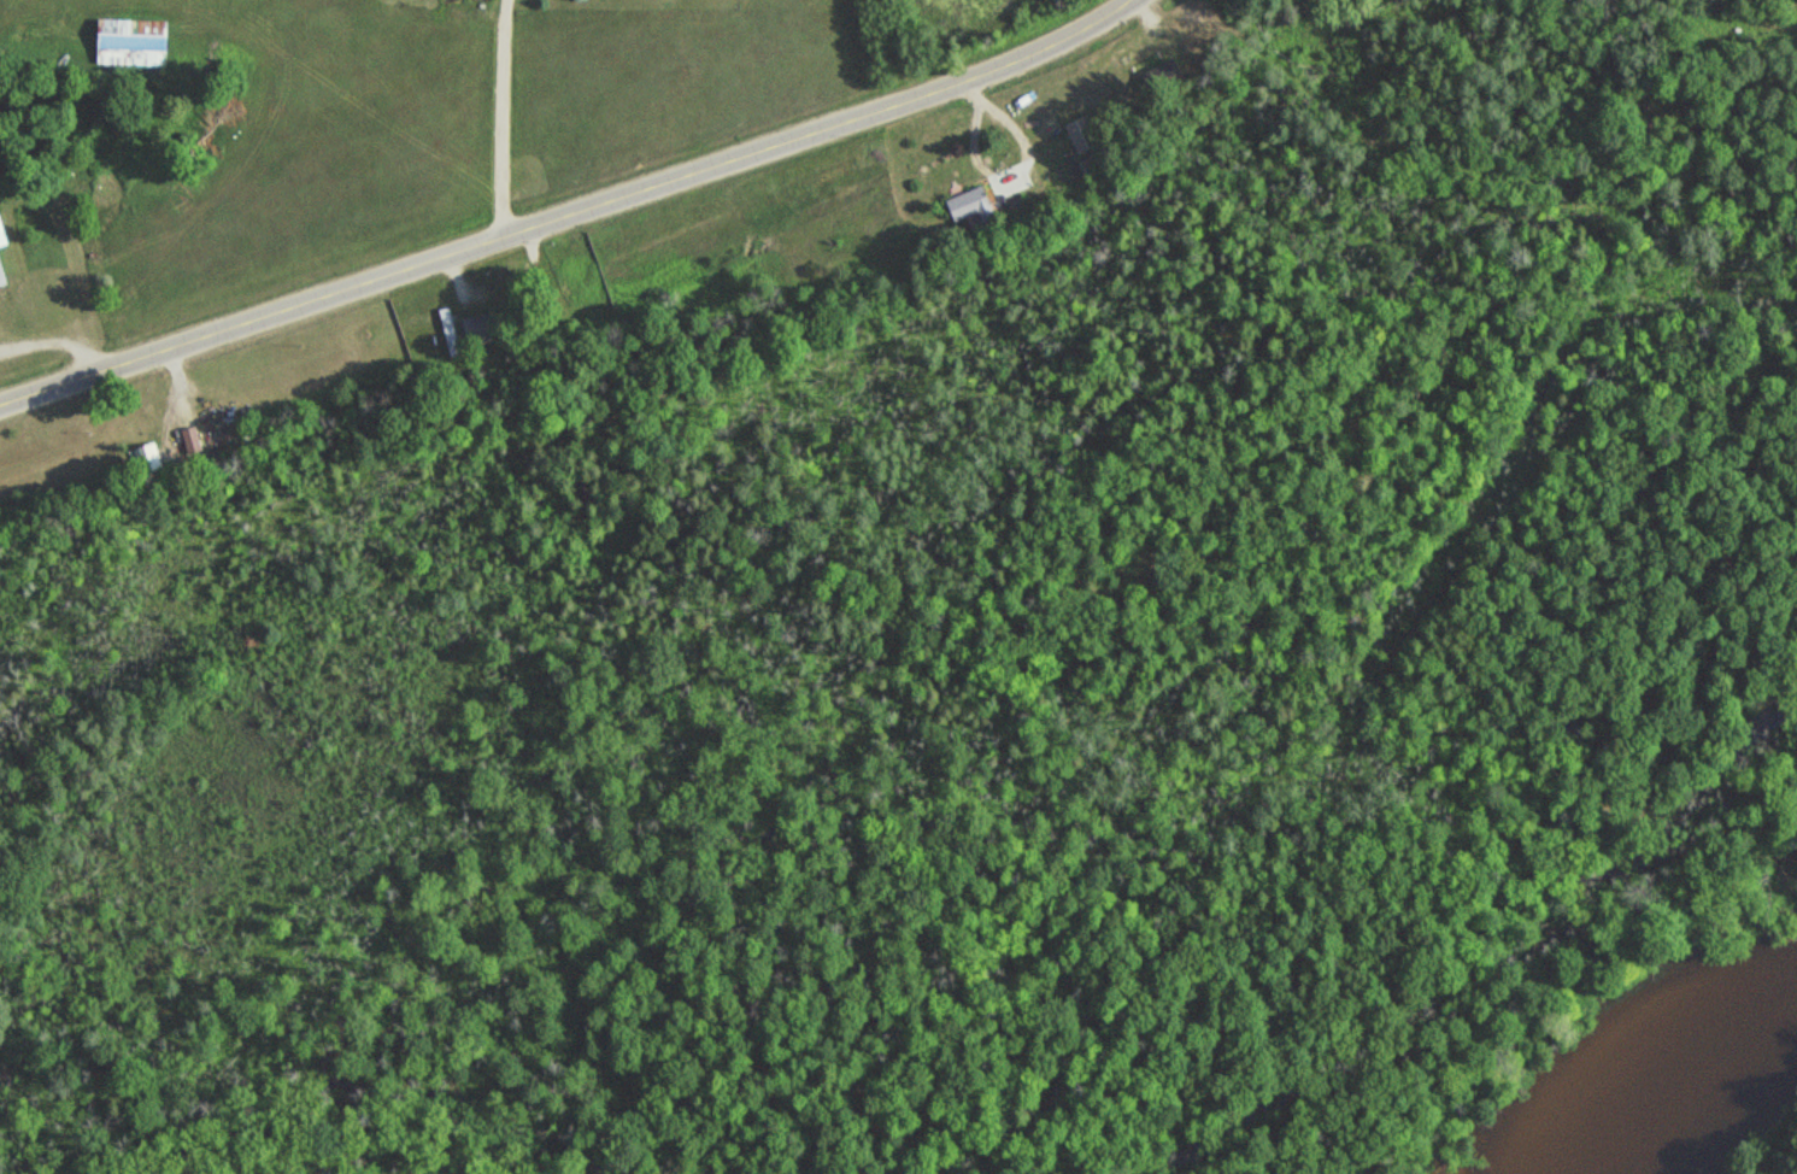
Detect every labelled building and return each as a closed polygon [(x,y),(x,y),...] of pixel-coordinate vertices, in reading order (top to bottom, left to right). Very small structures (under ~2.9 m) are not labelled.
[(173,20),(103,19),(103,64),(172,65),(173,20)] [(1068,123),(1073,154),(1098,149),(1092,119),(1068,123)] [(985,212),(987,220),(997,217),(988,186),(948,198),(955,221),(985,212)] [(0,212),(0,249),(11,246),(1,211),(0,212)] [(442,310),(444,357),(457,357),(455,309),(442,310)] [(464,318),(464,338),(495,338),(495,318),(464,318)]
